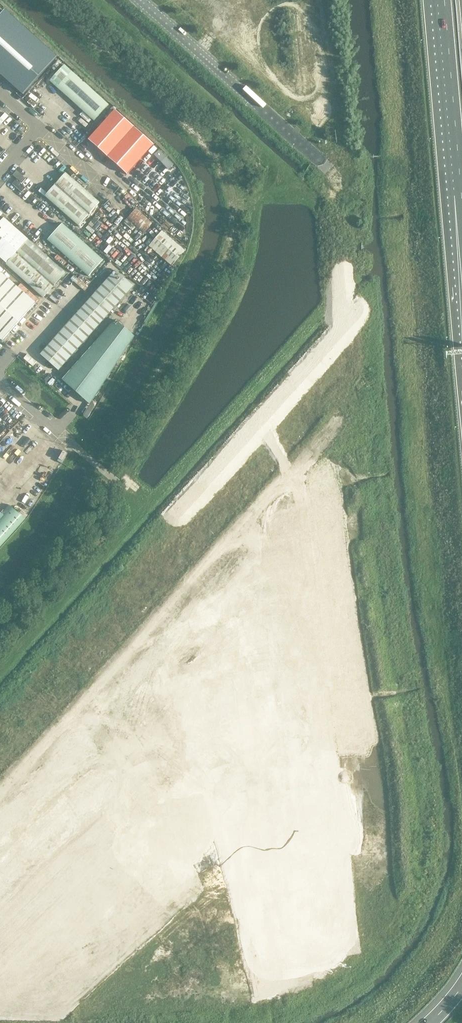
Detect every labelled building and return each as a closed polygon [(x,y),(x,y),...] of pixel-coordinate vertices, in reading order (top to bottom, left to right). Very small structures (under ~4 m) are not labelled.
[(57,57),(4,10),(0,15),(0,74),(23,95),(57,57)] [(56,98),(85,124),(86,124),(106,102),(77,75),(56,98)] [(115,110),(88,140),(127,174),(153,144),(115,110)] [(167,164),(153,151),(139,167),(153,179),(167,164)] [(79,226),(99,202),(66,173),(45,196),(79,226)] [(153,223),(137,208),(126,219),(142,234),(153,223)] [(0,222),(0,257),(7,263),(6,264),(44,297),(66,272),(4,218),(0,222)] [(62,224),(47,240),(89,276),(104,259),(62,224)] [(183,250),(162,231),(150,246),(172,265),(183,250)] [(115,270),(41,354),(58,370),(133,286),(115,270)] [(2,340),(35,303),(0,272),(0,339),(2,340)] [(116,320),(62,380),(90,404),(134,336),(116,320)] [(40,371),(44,366),(29,354),(25,358),(40,371)] [(0,513),(0,547),(25,519),(8,504),(0,513)]
